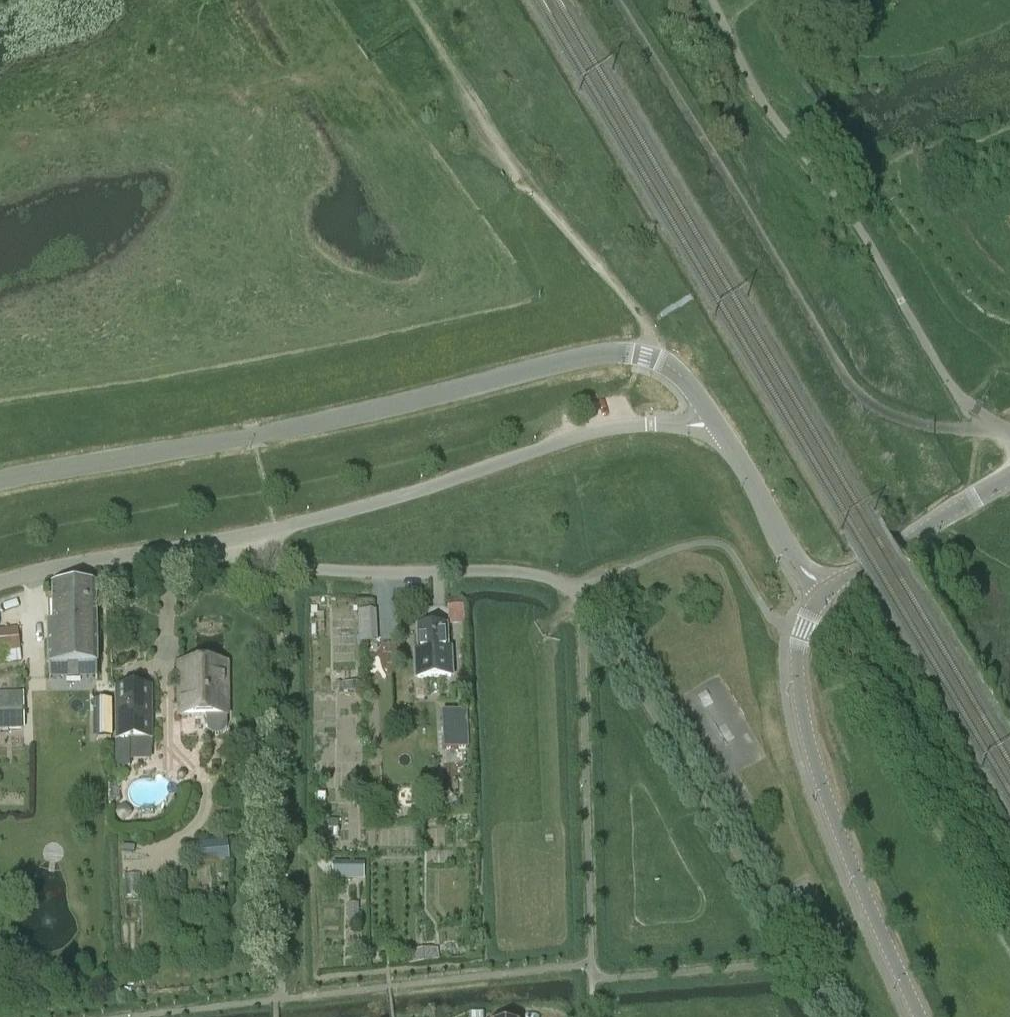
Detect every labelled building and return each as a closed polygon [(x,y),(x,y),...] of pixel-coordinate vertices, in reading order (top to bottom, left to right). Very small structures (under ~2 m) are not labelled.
[(53,597),(48,597),(49,679),(49,682),(97,681),(97,659),(96,586),(53,587),(53,597)] [(380,640),(379,608),(360,608),(361,641),(380,640)] [(447,649),(446,627),(417,628),(418,650),(416,650),(417,678),(450,677),(449,649),(447,649)] [(0,630),(0,662),(20,661),(18,629),(0,630)] [(193,687),(179,687),(180,716),(207,716),(207,725),(207,726),(207,728),(208,730),(209,731),(210,733),(212,734),(213,734),(215,735),(217,735),(219,735),(221,735),(222,734),(224,733),(225,731),(226,730),(227,728),(227,727),(227,725),(227,665),(222,665),(221,663),(219,661),(217,660),(216,659),(214,658),(211,658),(209,658),(207,658),(205,658),(203,659),(201,660),(200,662),(198,663),(197,665),(192,665),(193,687)] [(152,687),(115,686),(116,768),(130,768),(130,743),(153,741),(152,687)] [(0,694),(0,735),(25,734),(24,693),(0,694)] [(467,711),(442,713),(444,750),(469,749),(467,711)] [(443,818),(441,798),(431,799),(433,819),(443,818)] [(184,857),(231,856),(230,841),(184,842),(184,857)]
